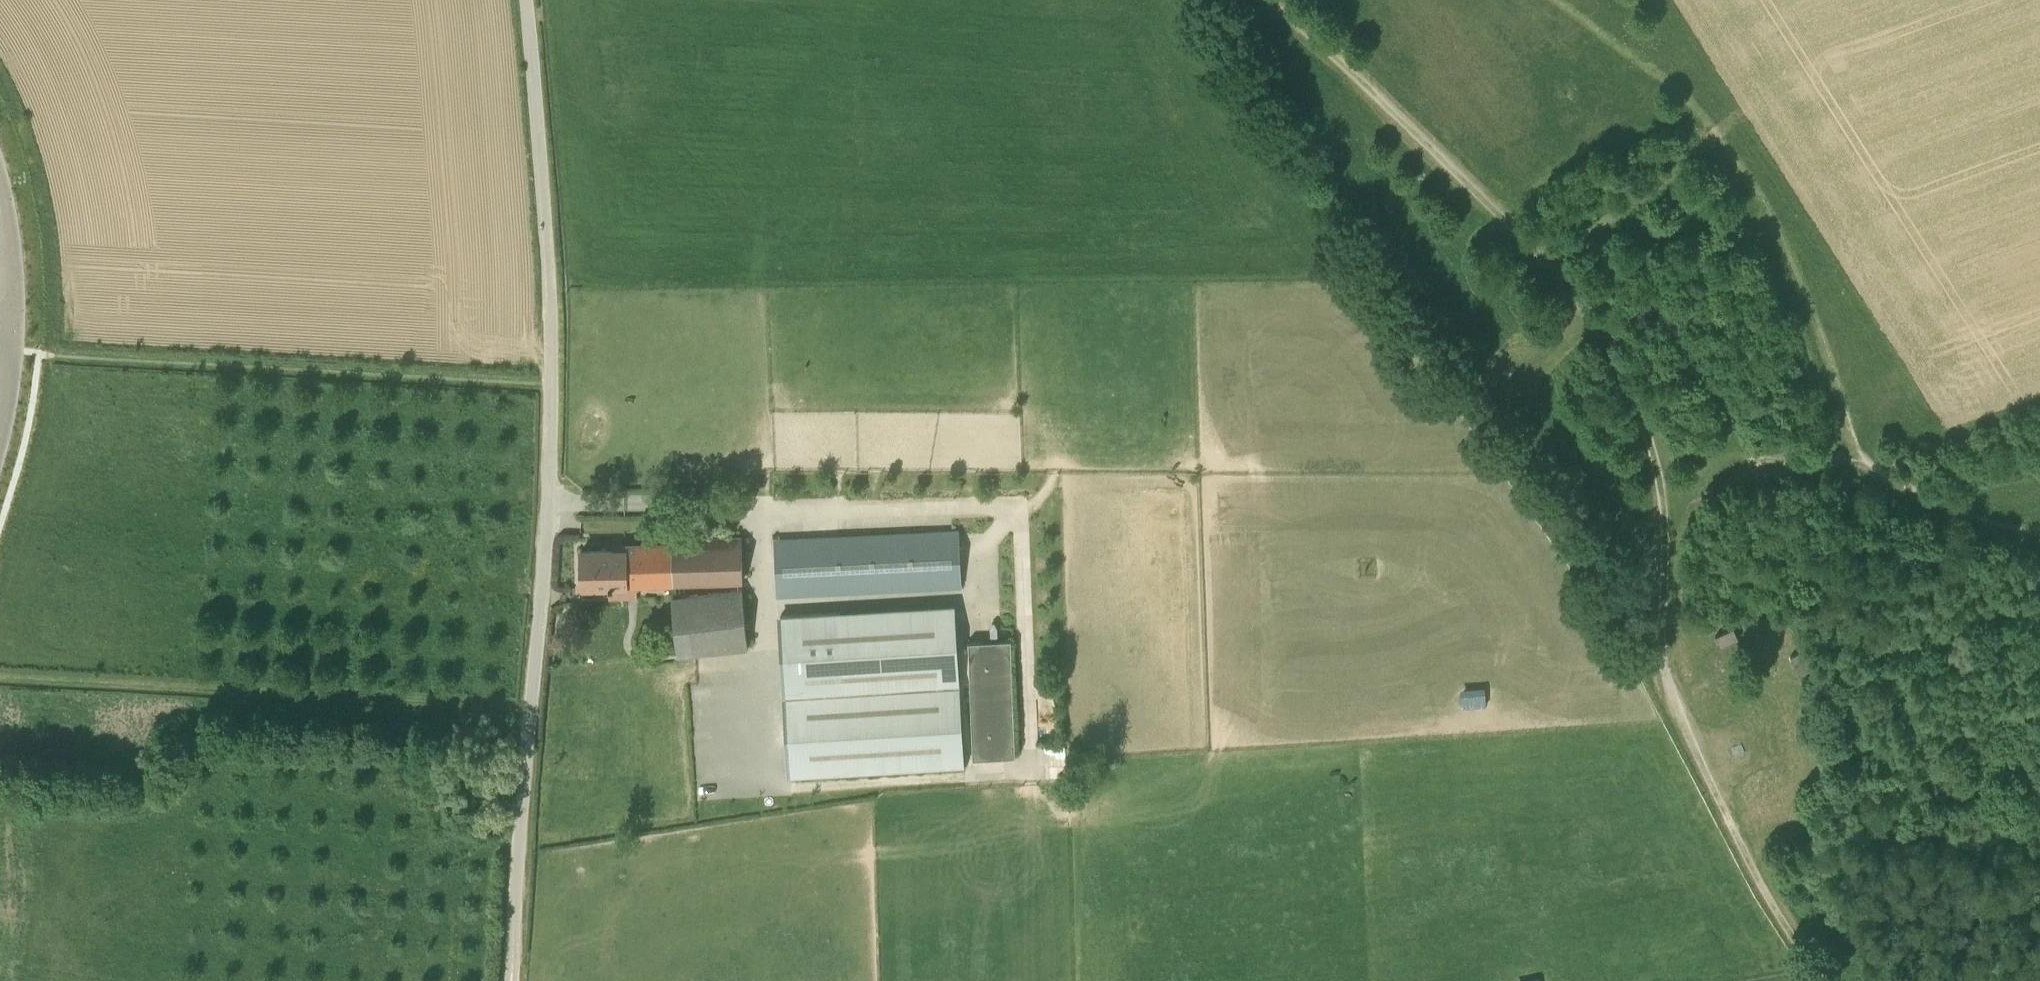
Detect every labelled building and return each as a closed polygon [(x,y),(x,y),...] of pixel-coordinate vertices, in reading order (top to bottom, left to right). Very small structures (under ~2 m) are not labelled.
[(780,591),(959,582),(956,534),(777,543),(780,591)] [(742,537),(671,539),(672,544),(673,582),(743,580),(742,537)] [(626,550),(581,551),(582,586),(628,585),(673,582),(672,544),(626,545),(626,550)] [(679,655),(749,647),(742,589),(672,596),(679,655)] [(791,777),(964,768),(955,606),(782,616),(791,777)] [(973,757),(1016,756),(1012,640),(969,641),(973,757)]
